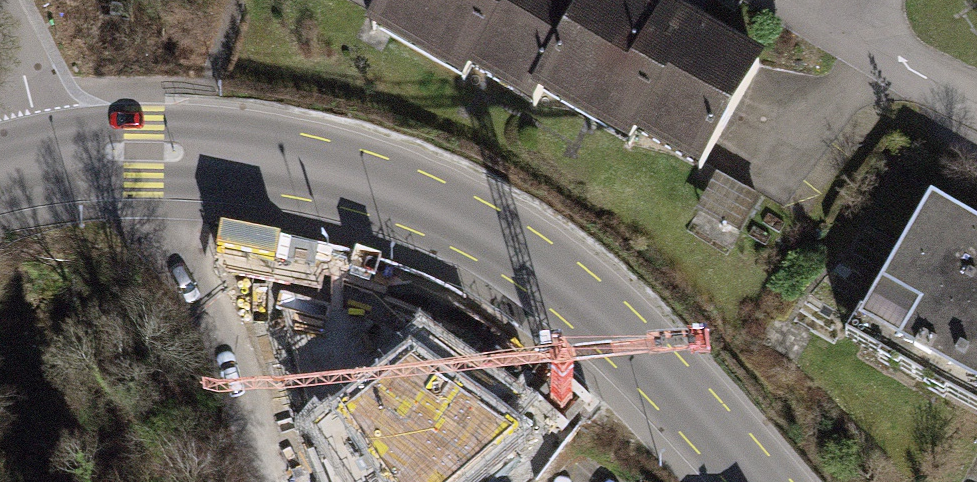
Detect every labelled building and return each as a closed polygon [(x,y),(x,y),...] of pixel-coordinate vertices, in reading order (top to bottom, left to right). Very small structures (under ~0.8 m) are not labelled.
[(576,0),(387,0),(372,29),(533,114),(545,90),(571,42),(558,35),(576,0)] [(545,90),(699,171),(763,50),(668,0),(576,0),(558,35),(571,42),(545,90)] [(722,171),(702,207),(747,231),(767,196),(722,171)] [(849,348),(976,428),(976,229),(936,203),(849,348)] [(456,416),(319,481),(488,481),(456,416)]
